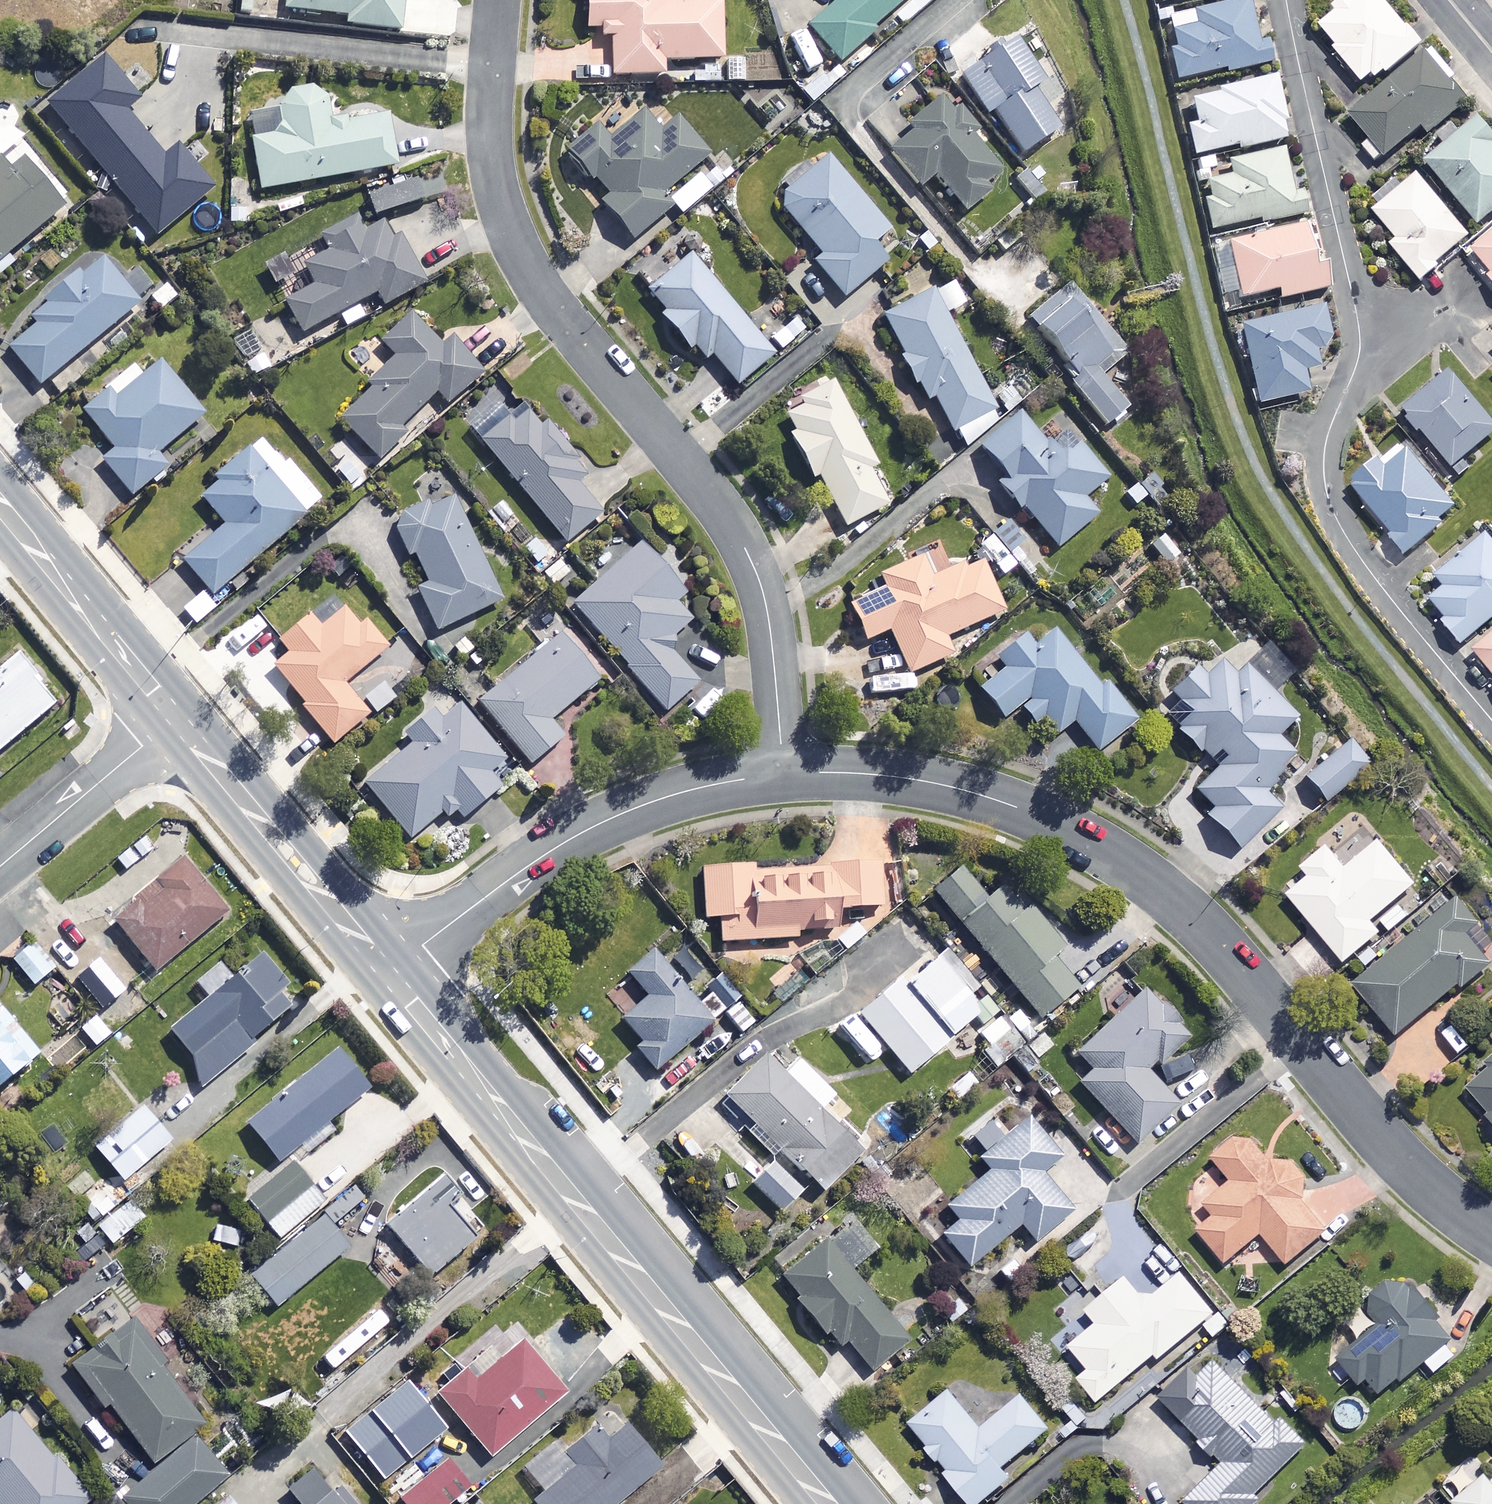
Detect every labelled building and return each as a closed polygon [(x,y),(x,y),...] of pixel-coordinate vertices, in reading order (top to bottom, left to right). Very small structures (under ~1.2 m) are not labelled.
[(285,13),(348,19),(347,27),(400,33),(403,0),(286,0),(285,13)] [(586,32),(610,31),(612,79),(664,77),(663,63),(722,62),(720,4),(663,5),(663,0),(585,0),(586,32)] [(808,30),(839,66),(874,35),(871,32),(907,0),(842,0),(808,30)] [(1380,0),(1351,0),(1315,30),(1367,92),(1420,47),(1380,0)] [(1254,36),(1247,3),(1164,20),(1177,84),(1265,66),(1259,35),(1254,36)] [(1043,86),(1016,45),(963,79),(987,116),(993,113),(1021,158),(1059,134),(1032,93),(1043,86)] [(1468,104),(1428,54),(1350,116),(1384,160),(1424,128),(1429,134),(1468,104)] [(139,103),(103,60),(48,106),(157,239),(213,192),(178,150),(164,162),(124,115),(139,103)] [(1196,126),(1189,128),(1195,158),(1286,141),(1275,82),(1216,93),(1216,96),(1192,101),(1196,126)] [(327,98),(314,90),(289,95),(277,105),(283,136),(252,142),(261,193),(395,169),(386,117),(332,127),(327,98)] [(1004,181),(938,103),(907,129),(913,136),(889,156),(918,191),(935,177),(966,213),(1004,181)] [(660,136),(643,115),(608,144),(596,130),(565,155),(599,197),(603,208),(632,243),(673,210),(662,197),(707,160),(677,123),(660,136)] [(1,121),(0,122),(0,161),(21,143),(1,121)] [(1491,220),(1491,146),(1475,125),(1427,164),(1480,230),(1491,220)] [(1290,196),(1282,153),(1227,162),(1231,181),(1201,186),(1209,232),(1310,215),(1306,193),(1290,196)] [(888,234),(825,160),(789,191),(780,209),(821,257),(812,265),(843,301),(884,266),(870,250),(888,234)] [(1,162),(0,163),(0,268),(65,214),(22,162),(10,173),(1,162)] [(1468,240),(1416,178),(1373,214),(1397,242),(1390,248),(1418,281),(1468,240)] [(370,200),(375,219),(417,206),(411,187),(370,200)] [(363,235),(356,222),(324,239),(331,253),(304,267),(315,289),(285,305),(301,335),(376,296),(383,307),(421,287),(387,222),(363,235)] [(1311,273),(1302,228),(1227,242),(1238,302),(1277,294),(1279,301),(1328,292),(1324,270),(1311,273)] [(1017,241),(1008,233),(983,261),(992,268),(1017,241)] [(1472,253),(1491,276),(1491,236),(1472,253)] [(773,357),(687,257),(643,295),(701,363),(710,356),(737,388),(773,357)] [(138,305),(99,259),(27,319),(34,328),(8,350),(40,388),(138,305)] [(1126,357),(1067,286),(1026,320),(1079,384),(1072,389),(1105,429),(1126,411),(1099,379),(1126,357)] [(1001,424),(931,294),(883,320),(927,401),(933,397),(952,434),(963,429),(969,441),(1001,424)] [(1328,347),(1320,309),(1239,328),(1257,407),(1306,396),(1301,374),(1318,370),(1313,351),(1328,347)] [(298,350),(272,312),(250,327),(264,349),(245,362),(256,379),(298,350)] [(442,350),(410,316),(380,345),(395,360),(365,389),(368,392),(339,420),(378,461),(405,436),(399,430),(436,396),(447,407),(481,374),(451,342),(442,350)] [(204,416),(160,364),(139,382),(131,372),(83,413),(115,451),(101,464),(131,499),(167,468),(157,456),(204,416)] [(1450,375),(1405,414),(1453,471),(1491,438),(1491,425),(1450,375)] [(524,418),(498,386),(460,417),(565,546),(600,517),(574,485),(586,475),(533,411),(524,418)] [(876,467),(832,388),(778,418),(813,481),(817,479),(845,530),(886,507),(867,472),(876,467)] [(1060,467),(1016,415),(977,448),(1005,480),(1001,484),(1057,550),(1095,517),(1082,501),(1107,480),(1080,450),(1060,467)] [(1457,516),(1405,446),(1352,485),(1405,556),(1457,516)] [(289,466),(273,479),(250,453),(199,496),(225,528),(182,564),(211,598),(306,518),(301,513),(317,499),(289,466)] [(371,473),(356,453),(331,473),(346,492),(371,473)] [(502,602),(449,495),(391,524),(408,557),(415,554),(430,585),(416,592),(436,634),(502,602)] [(1487,539),(1437,579),(1446,590),(1430,602),(1464,643),(1491,620),(1491,545),(1487,539)] [(684,595),(638,542),(569,603),(666,713),(698,685),(664,646),(691,622),(675,604),(684,595)] [(935,582),(924,558),(879,578),(885,591),(850,607),(866,643),(889,633),(909,676),(952,657),(944,639),(1004,613),(981,561),(935,582)] [(387,650),(351,606),(320,631),(311,620),(282,645),(290,655),(274,668),(306,708),(303,711),(332,746),(368,716),(344,686),(387,650)] [(240,648),(259,633),(248,618),(229,633),(240,648)] [(1095,685),(1054,634),(1034,650),(1024,638),(996,660),(1005,672),(979,693),(1002,721),(1019,708),(1033,726),(1042,719),(1056,736),(1072,723),(1097,754),(1135,723),(1101,681),(1095,685)] [(596,684),(559,638),(479,704),(531,767),(563,740),(549,723),(596,684)] [(1473,655),(1491,678),(1491,639),(1473,655)] [(1293,676),(1266,649),(1235,681),(1219,665),(1204,681),(1194,671),(1170,695),(1179,704),(1164,720),(1215,769),(1192,792),(1212,812),(1204,819),(1239,854),(1279,813),(1260,794),(1295,758),(1276,739),(1294,720),(1271,697),(1293,676)] [(16,658),(0,671),(0,754),(57,707),(16,658)] [(396,700),(384,683),(362,698),(375,715),(396,700)] [(507,764),(461,706),(441,722),(434,713),(403,738),(411,748),(365,786),(409,841),(449,808),(460,823),(501,790),(490,777),(507,764)] [(1347,741),(1304,778),(1327,804),(1370,766),(1347,741)] [(892,816),(832,820),(835,861),(701,870),(705,922),(719,921),(721,945),(797,940),(796,933),(839,930),(838,912),(903,907),(900,863),(895,863),(892,816)] [(1414,887),(1378,845),(1345,873),(1326,850),(1302,871),(1310,881),(1288,899),(1344,965),(1379,935),(1370,925),(1414,887)] [(1022,915),(975,860),(932,894),(1040,1022),(1076,991),(1051,961),(1064,950),(1029,909),(1022,915)] [(226,916),(182,863),(110,923),(154,976),(226,916)] [(1457,903),(1355,989),(1397,1038),(1459,986),(1462,990),(1488,968),(1478,957),(1491,946),(1491,944),(1457,903)] [(125,972),(89,924),(64,944),(100,992),(125,972)] [(53,972),(31,947),(13,963),(35,988),(53,972)] [(690,990),(657,950),(626,975),(648,1001),(623,1021),(641,1044),(636,1049),(655,1072),(707,1029),(723,1049),(761,1018),(726,975),(714,985),(707,977),(690,990)] [(286,989),(261,959),(228,986),(217,973),(199,988),(210,1001),(169,1035),(208,1083),(251,1048),(249,1045),(289,1012),(276,997),(286,989)] [(935,963),(907,987),(951,1039),(979,1015),(935,963)] [(898,981),(858,1016),(910,1076),(950,1041),(898,981)] [(115,982),(92,1002),(117,1032),(140,1013),(115,982)] [(1188,1039),(1144,992),(1078,1054),(1093,1071),(1080,1083),(1110,1115),(1097,1127),(1116,1148),(1128,1137),(1135,1145),(1177,1106),(1149,1076),(1188,1039)] [(0,1008),(0,1093),(42,1059),(0,1008)] [(859,1157),(765,1062),(724,1102),(781,1159),(784,1155),(822,1194),(859,1157)] [(1463,1090),(1491,1124),(1491,1065),(1463,1090)] [(347,1107),(316,1070),(262,1115),(301,1161),(332,1134),(325,1125),(347,1107)] [(1207,1095),(1197,1083),(1174,1102),(1185,1114),(1207,1095)] [(170,1142),(143,1111),(96,1151),(123,1182),(170,1142)] [(1061,1158),(1028,1119),(980,1159),(991,1172),(951,1206),(962,1220),(941,1238),(968,1269),(1019,1226),(1035,1245),(1072,1213),(1040,1176),(1061,1158)] [(1289,1164),(1273,1167),(1244,1133),(1213,1159),(1232,1182),(1204,1205),(1213,1216),(1194,1231),(1225,1267),(1262,1235),(1289,1267),(1328,1234),(1302,1202),(1309,1187),(1289,1164)] [(324,1203),(291,1166),(247,1205),(280,1242),(324,1203)] [(800,1192),(774,1166),(753,1186),(779,1213),(800,1192)] [(461,1194),(447,1176),(389,1222),(430,1274),(477,1236),(450,1203),(461,1194)] [(141,1222),(127,1205),(98,1228),(113,1245),(141,1222)] [(347,1249),(321,1218),(250,1277),(276,1308),(347,1249)] [(872,1253),(852,1227),(782,1280),(836,1350),(847,1342),(871,1374),(908,1345),(850,1270),(872,1253)] [(1213,1316),(1180,1276),(1146,1305),(1126,1282),(1087,1314),(1097,1327),(1070,1349),(1089,1372),(1077,1382),(1097,1405),(1155,1357),(1158,1361),(1213,1316)] [(1433,1375),(1462,1353),(1412,1288),(1384,1283),(1369,1294),(1371,1318),(1379,1329),(1338,1360),(1359,1387),(1366,1382),(1379,1399),(1424,1364),(1433,1375)] [(168,1368),(132,1320),(70,1367),(102,1410),(107,1406),(155,1469),(206,1429),(163,1372),(168,1368)] [(565,1395),(521,1344),(480,1379),(475,1374),(442,1401),(491,1458),(565,1395)] [(1188,1503),(1258,1503),(1252,1498),(1305,1447),(1279,1421),(1273,1426),(1211,1363),(1197,1377),(1192,1371),(1159,1403),(1223,1470),(1188,1503)] [(344,1430),(385,1480),(448,1429),(407,1379),(344,1430)] [(909,1425),(968,1503),(982,1503),(1010,1482),(1000,1470),(1048,1433),(1022,1399),(979,1432),(949,1394),(909,1425)] [(12,1411),(0,1421),(0,1503),(85,1503),(90,1500),(12,1411)] [(627,1428),(606,1445),(594,1431),(565,1454),(576,1468),(532,1503),(533,1503),(618,1503),(661,1470),(627,1428)] [(196,1443),(124,1500),(127,1503),(196,1503),(226,1478),(196,1443)] [(445,1465),(400,1500),(403,1503),(452,1503),(466,1493),(445,1465)] [(342,1486),(334,1492),(313,1468),(289,1488),(303,1503),(357,1503),(342,1486)] [(1485,1479),(1453,1503),(1491,1503),(1491,1488),(1485,1479)]
